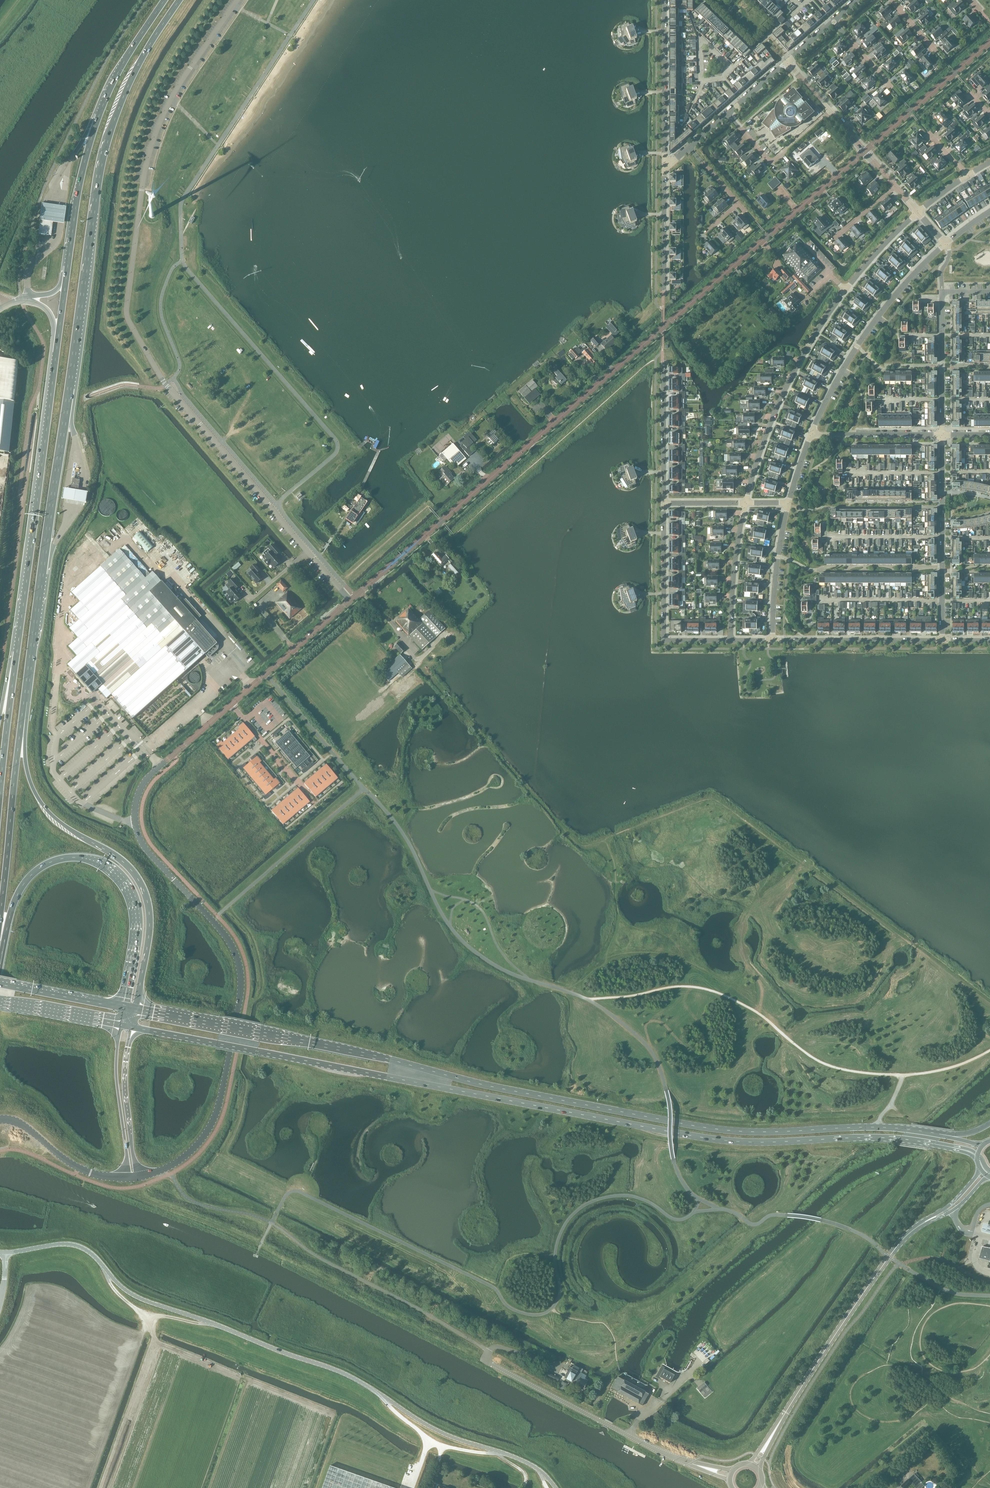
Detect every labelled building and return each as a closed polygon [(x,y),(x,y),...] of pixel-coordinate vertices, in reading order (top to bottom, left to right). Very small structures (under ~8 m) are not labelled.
[(765,10),(772,3),(769,0),(767,0),(761,6),(765,10)] [(777,5),(775,3),(776,2),(774,0),(772,3),(765,10),(769,14),(776,7),(777,5)] [(830,2),(836,9),(840,5),(835,0),(832,0),(830,2)] [(908,2),(910,4),(907,7),(908,8),(907,9),(910,13),(911,12),(912,13),(922,4),(918,0),(910,0),(908,2)] [(670,1),(670,10),(679,10),(676,10),(676,1),(670,1)] [(687,10),(690,10),(693,10),(693,1),(682,1),(682,4),(682,6),(687,5),(687,10)] [(954,2),(948,8),(955,16),(965,7),(964,6),(965,5),(962,1),(961,3),(960,1),(956,4),(954,2)] [(830,2),(826,5),(832,13),(836,9),(830,2)] [(698,16),(699,14),(706,8),(704,6),(705,6),(702,4),(694,12),(698,16)] [(769,14),(773,17),(780,11),(781,9),(777,5),(776,7),(769,14)] [(832,13),(826,5),(822,9),(828,16),(832,13)] [(884,19),(886,21),(890,17),(888,15),(892,12),(886,6),(879,13),(884,19)] [(699,14),(703,18),(710,12),(706,8),(699,14)] [(918,22),(921,25),(922,24),(923,26),(925,24),(926,25),(929,22),(928,21),(931,19),(926,13),(928,11),(926,8),(919,14),(921,16),(918,20),(919,21),(918,22)] [(777,21),(780,18),(784,14),(780,11),(773,17),(777,21)] [(703,18),(707,22),(714,15),(710,12),(703,18)] [(818,12),(814,16),(820,23),(824,19),(818,12)] [(707,22),(711,26),(718,19),(714,15),(707,22)] [(969,15),(963,20),(965,23),(964,24),(967,27),(968,26),(970,28),(976,23),(979,21),(975,17),(972,19),(969,15)] [(814,16),(810,20),(816,27),(820,23),(814,16)] [(890,17),(886,21),(881,26),(884,29),(889,25),(893,29),(901,23),(896,17),(892,20),(890,17)] [(713,32),(715,30),(721,23),(718,19),(711,26),(709,28),(713,32)] [(810,20),(805,23),(812,30),(816,27),(810,20)] [(715,30),(719,34),(725,27),(721,23),(715,30)] [(805,23),(801,27),(807,34),(812,30),(805,23)] [(620,27),(622,37),(634,33),(632,27),(630,27),(628,24),(620,27)] [(864,26),(863,26),(861,24),(860,26),(859,25),(856,27),(857,28),(853,32),(856,35),(855,36),(857,38),(862,34),(862,35),(863,34),(862,34),(866,30),(867,29),(864,26)] [(719,34),(723,37),(729,31),(725,27),(719,34)] [(801,27),(797,30),(803,37),(807,34),(801,27)] [(930,34),(936,40),(939,37),(941,39),(948,33),(946,31),(943,33),(938,27),(930,34)] [(773,35),(780,43),(784,40),(781,36),(785,32),(783,30),(781,28),(778,30),(777,31),(773,35)] [(903,32),(901,30),(895,36),(902,44),(912,35),(911,34),(912,33),(909,29),(908,30),(907,29),(903,32)] [(797,30),(793,34),(799,41),(803,37),(797,30)] [(723,37),(727,41),(733,34),(729,31),(723,37)] [(634,33),(622,37),(627,46),(635,43),(635,39),(637,38),(634,33)] [(727,41),(731,45),(737,38),(733,34),(727,41)] [(793,34),(789,37),(795,45),(799,41),(793,34)] [(876,41),(871,35),(863,43),(868,48),(871,45),(871,46),(872,45),(872,44),(873,46),(876,43),(875,42),(876,41)] [(784,40),(780,43),(788,52),(791,48),(795,45),(789,37),(789,38),(791,40),(788,43),(784,40)] [(946,53),(949,51),(955,45),(948,37),(942,43),(944,45),(943,46),(943,48),(942,48),(946,53)] [(731,45),(734,49),(741,42),(737,38),(731,45)] [(734,49),(738,53),(745,46),(741,42),(734,49)] [(842,51),(847,47),(845,45),(844,46),(841,42),(833,50),(838,55),(842,52),(843,52),(842,51)] [(873,55),(878,60),(881,58),(882,59),(887,54),(883,50),(885,49),(880,44),(874,49),(877,52),(873,55)] [(912,50),(917,56),(919,59),(923,55),(921,53),(925,50),(919,44),(912,50)] [(761,53),(765,57),(769,53),(762,45),(758,48),(757,49),(756,49),(753,52),(755,54),(758,56),(761,53)] [(745,46),(738,53),(742,56),(743,56),(745,58),(751,52),(745,46)] [(762,61),(768,68),(772,65),(776,61),(769,53),(765,57),(768,60),(765,64),(762,61)] [(842,61),(847,66),(848,66),(849,67),(852,64),(851,63),(852,62),(852,63),(852,62),(855,59),(850,53),(842,61)] [(927,56),(926,57),(924,55),(920,59),(921,61),(927,69),(932,65),(934,67),(938,64),(932,58),(930,60),(927,56)] [(887,62),(887,63),(883,67),(885,70),(886,69),(889,72),(897,65),(892,59),(888,63),(887,62)] [(762,61),(758,64),(764,72),(768,68),(762,61)] [(908,63),(905,65),(912,73),(915,71),(908,63)] [(758,64),(754,68),(760,75),(764,72),(758,64)] [(817,74),(819,76),(823,72),(821,70),(816,64),(808,71),(813,77),(817,74)] [(863,74),(866,71),(861,66),(853,73),(858,78),(862,75),(863,74)] [(754,68),(750,72),(756,79),(760,75),(754,68)] [(826,70),(823,72),(819,76),(821,79),(817,82),(818,83),(817,84),(820,88),(822,87),(823,88),(825,86),(827,88),(830,85),(828,83),(833,79),(826,70)] [(903,81),(904,81),(907,85),(910,83),(909,82),(912,79),(905,71),(899,76),(903,80),(903,81)] [(750,72),(746,75),(752,82),(756,79),(750,72)] [(986,80),(987,79),(985,76),(984,77),(979,72),(971,80),(977,86),(979,84),(982,88),(988,82),(986,80)] [(746,75),(742,79),(748,86),(752,82),(746,75)] [(867,79),(866,78),(861,82),(868,90),(869,89),(870,90),(873,87),(876,83),(874,80),(874,79),(872,77),(869,79),(868,78),(867,79)] [(742,79),(737,83),(744,90),(748,86),(742,79)] [(744,90),(737,83),(733,86),(740,93),(744,90)] [(828,94),(833,100),(841,93),(836,87),(834,84),(829,88),(831,91),(828,94)] [(620,87),(622,98),(634,94),(632,88),(630,88),(628,85),(620,87)] [(730,89),(725,93),(732,100),(736,97),(730,89)] [(954,103),(956,106),(957,105),(960,108),(966,102),(963,99),(965,97),(959,90),(951,97),(955,102),(954,103)] [(782,102),(781,102),(781,103),(780,103),(779,104),(779,105),(778,105),(778,106),(777,107),(777,108),(777,109),(776,110),(776,111),(776,112),(774,112),(764,125),(770,130),(770,129),(772,132),(776,139),(790,130),(790,128),(791,128),(792,128),(794,128),(795,128),(796,127),(797,127),(798,126),(799,126),(800,125),(801,125),(801,124),(803,122),(804,122),(813,114),(805,104),(804,105),(802,101),(794,91),(784,100),(782,102)] [(725,93),(721,97),(728,104),(732,100),(725,93)] [(634,94),(622,98),(627,107),(635,104),(635,100),(636,100),(634,94)] [(883,98),(882,98),(879,94),(873,99),(880,108),(884,105),(887,103),(883,99),(883,98)] [(721,97),(717,100),(723,107),(728,104),(721,97)] [(838,106),(844,112),(852,105),(846,99),(844,97),(840,100),(842,103),(838,106)] [(717,100),(713,104),(719,111),(723,107),(717,100)] [(713,104),(709,107),(715,115),(719,111),(713,104)] [(962,109),(964,111),(962,113),(968,119),(978,110),(977,109),(978,108),(975,105),(974,106),(973,104),(969,107),(967,105),(962,109)] [(709,107),(705,111),(711,118),(715,115),(709,107)] [(871,117),(863,107),(853,115),(862,125),(865,122),(866,122),(868,120),(867,120),(871,117)] [(705,111),(701,115),(707,122),(711,118),(705,111)] [(941,125),(942,125),(942,126),(943,125),(945,127),(944,128),(945,129),(951,123),(947,120),(948,119),(945,116),(944,116),(941,113),(938,115),(937,115),(935,117),(938,121),(938,122),(939,122),(939,123),(941,125)] [(701,115),(697,118),(703,125),(707,122),(701,115)] [(983,116),(982,115),(978,118),(976,116),(972,120),(974,122),(972,124),(977,130),(987,121),(986,120),(987,119),(984,115),(983,116)] [(697,118),(693,122),(699,129),(703,125),(697,118)] [(699,129),(693,122),(688,125),(695,133),(699,129)] [(947,133),(944,136),(945,137),(944,138),(947,142),(948,141),(949,142),(959,133),(954,127),(952,129),(950,126),(945,130),(947,133)] [(984,133),(989,139),(989,138),(989,127),(988,129),(986,127),(981,131),(983,133),(984,133)] [(820,128),(814,133),(818,138),(824,133),(820,128)] [(690,130),(683,135),(687,139),(693,134),(690,130)] [(912,137),(908,141),(917,150),(926,142),(918,132),(914,135),(912,137)] [(732,149),(736,145),(734,142),(738,139),(737,138),(738,137),(735,134),(734,135),(732,133),(725,140),(730,146),(732,149)] [(969,135),(967,133),(963,137),(960,139),(956,142),(958,145),(954,149),(956,151),(957,151),(960,154),(968,147),(967,145),(968,144),(965,141),(970,137),(969,135)] [(683,135),(677,141),(680,145),(687,139),(683,135)] [(676,142),(670,147),(670,154),(680,145),(677,141),(676,142)] [(736,145),(732,149),(734,151),(739,157),(747,150),(742,144),(738,147),(736,145)] [(620,148),(622,159),(634,155),(632,149),(630,149),(628,146),(620,148)] [(934,147),(933,148),(932,147),(928,150),(926,147),(920,153),(922,155),(924,153),(929,159),(937,153),(936,151),(937,150),(934,147)] [(809,149),(799,157),(803,161),(809,168),(819,160),(815,156),(809,149)] [(889,163),(892,161),(895,164),(901,159),(894,151),(888,156),(885,158),(889,163)] [(743,161),(748,167),(756,160),(750,154),(747,157),(745,155),(740,159),(743,161)] [(634,155),(622,159),(627,168),(635,165),(635,161),(636,161),(634,155)] [(936,158),(930,164),(932,166),(934,165),(938,171),(947,164),(944,160),(945,160),(942,157),(938,161),(936,158)] [(898,166),(900,168),(896,171),(901,177),(904,175),(905,176),(908,174),(907,173),(909,170),(904,164),(906,162),(904,160),(898,166)] [(780,170),(789,179),(792,176),(793,176),(795,175),(795,174),(798,171),(790,162),(780,170)] [(760,165),(759,164),(756,167),(754,165),(746,171),(749,174),(752,171),(757,177),(764,170),(763,169),(765,168),(761,164),(760,165)] [(858,179),(864,186),(872,179),(866,172),(858,179)] [(913,174),(908,178),(910,180),(907,183),(908,185),(907,186),(910,189),(911,188),(912,189),(920,183),(915,177),(915,176),(913,174)] [(672,187),(681,187),(681,176),(670,176),(670,183),(672,183),(672,187)] [(776,177),(768,184),(773,190),(781,183),(776,177)] [(866,189),(872,196),(880,188),(874,181),(866,189)] [(982,187),(977,190),(983,200),(988,197),(982,187)] [(706,197),(704,199),(708,203),(710,202),(711,203),(719,196),(713,189),(705,196),(706,197)] [(977,190),(973,193),(979,203),(983,200),(977,190)] [(974,195),(969,198),(974,206),(979,203),(973,193),(972,193),(974,195)] [(757,201),(764,208),(770,203),(764,195),(757,201)] [(880,204),(878,206),(881,209),(883,212),(885,210),(886,211),(894,204),(888,197),(880,204)] [(838,198),(829,206),(835,212),(837,210),(841,215),(843,213),(847,209),(843,205),(844,204),(838,198)] [(974,206),(969,198),(964,201),(969,209),(974,206)] [(713,209),(717,214),(719,212),(720,213),(728,206),(722,199),(714,206),(715,207),(713,209)] [(672,211),(681,211),(681,200),(675,200),(671,200),(670,200),(670,207),(672,207),(672,211)] [(961,200),(956,203),(958,205),(963,213),(968,210),(961,200)] [(957,206),(953,208),(959,216),(963,213),(956,203),(956,204),(957,206)] [(66,208),(41,205),(38,222),(40,222),(53,224),(64,225),(66,208)] [(952,206),(947,210),(954,219),(959,216),(953,208),(952,206)] [(620,210),(622,220),(634,216),(632,210),(630,210),(628,207),(620,210)] [(867,216),(874,225),(881,218),(874,210),(867,216)] [(949,212),(944,215),(950,222),(954,219),(949,212)] [(943,213),(939,216),(945,226),(950,222),(944,215),(943,213)] [(735,221),(733,224),(739,230),(741,228),(742,229),(743,228),(744,230),(749,225),(748,224),(748,223),(749,222),(742,215),(741,214),(734,220),(735,221)] [(634,216),(622,220),(627,229),(635,227),(634,222),(636,222),(634,216)] [(830,228),(833,225),(825,216),(822,219),(820,217),(819,218),(815,221),(815,222),(814,223),(821,232),(828,226),(830,228)] [(945,226),(939,216),(934,219),(941,229),(945,226)] [(41,220),(40,221),(41,221),(39,234),(51,236),(53,222),(54,222),(53,222),(41,220)] [(194,225),(193,224),(193,223),(190,221),(185,230),(187,231),(189,230),(190,231),(194,225)] [(850,230),(857,239),(864,233),(857,224),(850,230)] [(670,225),(670,232),(672,232),(672,236),(681,236),(681,225),(670,225)] [(920,227),(913,233),(918,238),(919,239),(925,233),(920,227)] [(720,235),(717,237),(723,244),(726,241),(727,242),(728,241),(729,243),(734,239),(733,237),(734,236),(726,228),(720,234),(720,235)] [(734,236),(736,237),(738,240),(742,236),(738,231),(734,236)] [(917,242),(916,243),(918,246),(922,243),(924,246),(931,240),(925,233),(919,239),(919,240),(917,242)] [(842,237),(835,243),(842,252),(849,246),(842,237)] [(906,239),(899,246),(905,251),(905,252),(912,246),(906,239)] [(704,247),(712,255),(718,249),(711,241),(704,247)] [(783,256),(807,282),(821,270),(801,247),(800,248),(796,244),(783,256)] [(912,246),(905,252),(906,253),(909,256),(911,258),(914,256),(918,252),(912,246)] [(672,260),(681,260),(681,250),(670,250),(670,256),(672,256),(672,260)] [(891,259),(889,261),(892,265),(893,265),(899,259),(899,258),(900,257),(901,256),(897,253),(896,254),(897,255),(897,256),(893,253),(889,256),(891,259)] [(893,265),(894,266),(899,271),(905,265),(899,259),(893,265)] [(877,276),(880,278),(881,279),(887,272),(886,271),(880,266),(874,273),(877,276)] [(768,276),(771,279),(772,278),(775,281),(782,275),(786,280),(791,276),(784,269),(780,273),(776,269),(768,276)] [(893,278),(887,272),(881,279),(882,280),(885,283),(888,280),(890,282),(893,278)] [(683,274),(670,274),(670,281),(672,281),(672,285),(681,285),(681,280),(683,280),(683,274)] [(811,291),(795,274),(793,276),(808,294),(811,291)] [(863,287),(868,292),(869,293),(875,286),(877,284),(875,282),(873,284),(868,280),(863,287)] [(790,290),(792,291),(798,286),(794,281),(781,292),(784,296),(790,290)] [(869,293),(870,294),(876,299),(882,292),(875,286),(869,293)] [(784,302),(794,312),(798,309),(794,305),(800,300),(793,293),(787,299),(784,302)] [(857,307),(858,307),(864,300),(857,295),(854,299),(856,301),(854,304),(857,307)] [(858,307),(859,308),(865,313),(871,306),(864,300),(858,307)] [(913,305),(909,305),(909,310),(913,310),(913,314),(922,314),(922,307),(919,307),(919,303),(913,303),(913,305)] [(924,308),(924,312),(928,312),(928,317),(937,317),(937,310),(934,310),(934,305),(928,305),(928,308),(924,308)] [(767,312),(773,318),(777,314),(772,308),(767,312)] [(847,322),(848,322),(853,315),(854,312),(849,309),(848,311),(846,310),(840,317),(847,322)] [(853,315),(848,322),(848,323),(855,327),(860,320),(853,315)] [(613,334),(601,344),(606,351),(616,342),(613,338),(617,335),(614,332),(617,330),(611,323),(607,327),(613,334)] [(835,325),(830,332),(833,334),(830,339),(834,341),(835,339),(837,337),(843,330),(835,325)] [(843,330),(837,337),(838,338),(845,342),(850,335),(843,330)] [(905,336),(899,336),(899,352),(900,352),(900,351),(905,351),(905,346),(909,346),(909,342),(905,342),(905,336)] [(595,337),(591,341),(596,347),(600,343),(595,337)] [(818,352),(825,356),(825,357),(830,349),(829,348),(823,344),(818,352)] [(581,352),(582,353),(586,349),(584,347),(581,351),(577,347),(574,350),(572,348),(569,351),(571,353),(568,355),(572,360),(574,358),(575,359),(579,356),(578,355),(581,352)] [(586,349),(582,353),(593,365),(597,362),(592,357),(594,355),(588,347),(586,349)] [(831,350),(830,349),(825,357),(826,357),(833,361),(838,354),(831,350)] [(773,366),(773,367),(784,367),(784,358),(773,358),(773,359),(771,359),(771,366),(773,366)] [(14,402),(19,362),(0,360),(0,401),(14,402)] [(809,368),(816,372),(817,373),(821,365),(813,361),(809,368)] [(816,372),(814,375),(816,376),(817,373),(824,377),(829,369),(821,365),(817,373),(816,372)] [(679,374),(679,378),(685,378),(685,374),(683,374),(683,368),(670,368),(670,374),(679,374)] [(553,381),(556,384),(557,384),(559,383),(561,385),(566,381),(560,374),(556,369),(553,371),(553,372),(557,377),(555,378),(553,380),(553,381)] [(761,374),(761,383),(772,383),(772,374),(761,374)] [(803,386),(807,388),(808,389),(812,381),(805,377),(802,381),(805,383),(803,386)] [(670,381),(670,386),(683,387),(683,381),(685,381),(685,378),(679,378),(679,381),(670,381)] [(525,386),(518,392),(529,404),(540,395),(535,389),(537,386),(532,380),(525,386)] [(807,388),(806,391),(808,392),(809,389),(813,392),(815,388),(818,390),(820,385),(812,381),(808,389),(807,388)] [(679,392),(679,395),(685,395),(689,395),(689,392),(685,392),(683,392),(683,387),(670,386),(670,392),(671,392),(679,392)] [(755,395),(755,397),(766,397),(766,387),(755,387),(755,389),(752,389),(752,395),(755,395)] [(875,389),(875,387),(869,387),(869,400),(872,400),(875,400),(875,394),(878,394),(878,389),(875,389)] [(792,401),(799,405),(800,405),(804,397),(796,393),(792,401)] [(670,399),(670,404),(682,404),(682,399),(685,399),(685,395),(679,395),(679,399),(670,399)] [(799,405),(798,407),(800,408),(801,406),(805,408),(807,404),(810,406),(812,401),(804,397),(800,405),(799,405)] [(866,400),(866,413),(872,413),(872,409),(875,409),(875,400),(872,400),(869,400),(866,400)] [(0,401),(0,452),(9,453),(14,402),(0,401)] [(749,401),(749,402),(747,402),(747,409),(749,409),(749,410),(760,410),(760,401),(749,401)] [(679,410),(679,413),(685,413),(689,413),(689,410),(682,410),(682,404),(670,404),(670,407),(670,409),(670,410),(679,410)] [(789,410),(785,418),(788,420),(789,420),(787,425),(790,427),(791,424),(792,422),(793,422),(797,414),(798,411),(795,410),(794,412),(796,413),(789,410)] [(670,416),(670,422),(683,422),(682,417),(685,417),(685,413),(679,413),(679,416),(670,416)] [(741,414),(736,414),(736,415),(736,418),(741,418),(741,422),(744,422),(744,423),(755,423),(755,414),(744,414),(744,415),(741,415),(741,414)] [(792,422),(791,424),(793,425),(792,427),(795,429),(797,424),(798,424),(800,421),(803,422),(805,417),(797,414),(793,422),(792,422)] [(679,428),(679,431),(685,431),(685,427),(683,427),(683,422),(670,422),(670,428),(679,428)] [(739,435),(739,436),(750,436),(750,427),(748,427),(739,427),(739,428),(736,428),(736,435),(739,435)] [(778,436),(785,438),(786,439),(790,430),(787,429),(782,427),(778,436)] [(493,428),(486,435),(489,438),(494,444),(498,440),(494,435),(497,433),(493,428)] [(785,438),(784,441),(786,442),(787,439),(792,441),(793,437),(796,439),(798,434),(790,430),(786,439),(785,438)] [(670,434),(670,440),(683,440),(683,434),(685,434),(685,431),(679,431),(679,434),(670,434)] [(477,440),(474,438),(471,434),(459,445),(462,448),(469,456),(475,451),(473,449),(476,447),(473,443),(477,440)] [(679,445),(679,448),(685,449),(685,445),(683,445),(683,440),(670,440),(670,445),(679,445)] [(734,442),(732,442),(732,448),(734,448),(734,450),(745,450),(745,440),(734,440),(734,442)] [(466,459),(453,444),(442,453),(446,457),(448,460),(453,466),(456,463),(458,465),(466,459)] [(772,453),(779,456),(780,456),(783,447),(775,444),(772,453)] [(779,456),(778,458),(780,459),(781,456),(786,458),(787,454),(790,455),(791,450),(783,447),(780,456),(779,456)] [(670,455),(670,457),(683,457),(683,452),(685,452),(685,449),(679,448),(679,452),(670,452),(670,453),(670,454),(670,455)] [(445,457),(442,453),(439,456),(444,462),(447,459),(446,457),(445,457)] [(730,455),(728,455),(728,461),(730,461),(730,463),(741,463),(741,453),(730,453),(730,455)] [(679,463),(679,466),(685,466),(685,463),(683,463),(683,457),(670,457),(670,459),(670,460),(670,461),(670,462),(670,463),(679,463)] [(775,473),(777,465),(778,462),(775,461),(774,464),(769,462),(767,467),(770,468),(769,471),(774,473),(775,473)] [(842,461),(837,461),(837,473),(842,473),(842,467),(846,467),(846,463),(842,463),(842,461)] [(620,467),(622,478),(634,473),(632,467),(630,468),(628,464),(620,467)] [(774,473),(773,476),(775,476),(776,474),(780,475),(781,471),(784,472),(786,467),(777,465),(775,473),(774,473)] [(670,469),(670,475),(683,475),(683,470),(685,470),(685,466),(679,466),(679,469),(670,469)] [(439,471),(443,476),(440,479),(446,485),(453,479),(449,475),(451,473),(445,467),(439,471)] [(726,467),(726,476),(737,476),(737,467),(733,467),(730,467),(726,467)] [(634,473),(622,478),(627,487),(635,484),(635,480),(636,479),(634,473)] [(679,481),(679,484),(685,484),(685,480),(683,480),(683,475),(670,475),(670,481),(679,481)] [(840,479),(840,477),(834,477),(834,486),(840,486),(840,484),(843,484),(843,479),(840,479)] [(73,478),(71,488),(78,489),(80,480),(73,478)] [(723,488),(723,489),(734,489),(734,480),(723,480),(723,481),(720,481),(720,488),(723,488)] [(764,480),(762,485),(765,486),(764,489),(769,490),(770,491),(772,482),(764,480)] [(769,490),(768,493),(770,494),(769,496),(772,496),(773,492),(775,492),(778,493),(781,485),(772,482),(770,491),(769,490)] [(685,484),(679,484),(679,487),(670,487),(670,493),(685,493),(685,489),(691,489),(691,484),(685,484)] [(70,489),(62,488),(60,502),(83,506),(85,492),(78,491),(70,489)] [(111,515),(113,513),(115,510),(115,507),(114,504),(113,502),(110,500),(107,499),(104,499),(102,500),(99,503),(98,505),(98,508),(98,511),(100,514),(102,515),(105,516),(108,516),(111,515)] [(367,505),(360,500),(347,520),(354,525),(367,505)] [(713,518),(716,518),(716,519),(727,519),(727,510),(716,510),(716,511),(714,511),(713,518)] [(761,521),(762,521),(764,513),(756,510),(755,516),(758,516),(757,520),(761,521)] [(122,521),(125,521),(126,519),(127,517),(127,514),(126,512),(124,511),(121,511),(119,511),(117,513),(116,515),(117,518),(118,520),(120,521),(122,521)] [(679,518),(679,522),(685,522),(685,518),(683,518),(683,512),(670,512),(670,518),(679,518)] [(762,521),(761,524),(763,524),(763,521),(771,523),(773,515),(764,513),(762,521)] [(670,525),(670,530),(683,530),(683,525),(685,525),(685,522),(679,522),(679,525),(670,525)] [(620,528),(622,539),(634,534),(632,528),(630,529),(628,525),(620,528)] [(815,525),(815,537),(818,537),(821,537),(821,531),(824,531),(824,527),(821,527),(821,525),(815,525)] [(710,528),(710,535),(713,535),(713,536),(724,536),(724,527),(713,527),(713,528),(710,528)] [(750,537),(758,539),(759,539),(761,530),(752,528),(750,537)] [(679,536),(679,539),(685,539),(685,536),(683,536),(683,530),(670,530),(670,536),(679,536)] [(758,539),(758,542),(760,542),(760,539),(768,541),(769,536),(766,535),(766,531),(761,530),(759,539),(758,539)] [(133,536),(147,551),(153,546),(139,531),(133,536)] [(634,534),(622,539),(627,548),(635,545),(635,541),(636,540),(634,534)] [(812,552),(818,552),(818,548),(822,548),(822,543),(818,543),(818,537),(815,537),(812,537),(812,552)] [(670,546),(670,548),(683,548),(683,543),(685,543),(685,539),(679,539),(679,543),(674,543),(670,543),(670,545),(670,546)] [(710,544),(710,553),(721,553),(721,543),(710,544)] [(271,564),(274,568),(276,567),(277,567),(279,565),(279,563),(281,562),(276,557),(276,556),(276,555),(280,552),(273,544),(268,548),(271,551),(265,557),(267,559),(264,562),(268,566),(271,564)] [(751,556),(755,557),(756,557),(758,548),(749,547),(748,552),(751,552),(751,556)] [(679,554),(679,557),(685,557),(685,554),(683,554),(683,548),(670,548),(670,551),(670,552),(670,554),(679,554)] [(755,557),(755,559),(757,560),(757,557),(765,558),(766,553),(763,553),(763,549),(758,548),(756,557),(755,557)] [(77,656),(67,665),(76,674),(76,675),(86,686),(93,693),(97,689),(98,690),(98,689),(106,699),(112,694),(133,718),(201,658),(206,654),(209,652),(212,655),(216,650),(214,648),(217,645),(196,622),(201,618),(193,609),(190,611),(188,613),(187,612),(182,606),(153,573),(145,579),(120,551),(71,593),(80,603),(77,606),(71,612),(78,620),(70,628),(78,637),(69,646),(77,656)] [(449,559),(448,558),(446,555),(442,559),(436,552),(432,556),(441,567),(449,559)] [(670,560),(670,566),(683,566),(683,561),(685,561),(685,557),(679,557),(679,560),(670,560)] [(708,569),(719,569),(719,560),(708,560),(708,569)] [(235,571),(238,568),(236,567),(240,564),(238,562),(232,568),(235,571)] [(452,562),(447,566),(456,576),(461,572),(452,562)] [(262,579),(258,573),(260,571),(255,565),(251,569),(253,571),(249,575),(257,584),(257,583),(259,583),(260,582),(260,580),(262,579)] [(748,574),(753,575),(754,575),(755,566),(747,565),(746,570),(749,570),(748,574)] [(670,569),(670,570),(670,571),(670,572),(679,572),(679,575),(685,575),(685,574),(685,571),(683,571),(683,566),(670,566),(670,569)] [(753,575),(753,578),(755,578),(755,575),(763,576),(763,571),(760,570),(761,567),(755,566),(754,575),(753,575)] [(670,578),(670,584),(683,584),(683,578),(685,578),(685,575),(679,575),(679,578),(670,578)] [(704,578),(704,585),(707,585),(707,586),(718,586),(718,577),(707,577),(707,578),(704,578)] [(233,579),(228,583),(230,585),(228,588),(230,590),(227,593),(230,597),(227,599),(231,603),(234,601),(235,603),(242,597),(235,590),(239,586),(233,579)] [(276,584),(283,592),(288,588),(281,580),(276,584)] [(744,592),(752,593),(753,593),(753,584),(748,583),(748,581),(745,580),(745,583),(744,592)] [(679,589),(679,592),(685,592),(685,589),(683,589),(683,584),(670,584),(670,589),(679,589)] [(752,593),(751,596),(753,596),(754,593),(758,593),(759,590),(762,590),(762,585),(753,584),(753,593),(752,593)] [(804,584),(804,600),(808,600),(810,600),(810,594),(814,594),(814,589),(810,589),(810,584),(804,584)] [(620,589),(622,600),(634,595),(632,589),(630,590),(628,586),(627,587),(623,588),(620,589)] [(279,599),(280,600),(276,603),(289,619),(301,609),(287,592),(279,599)] [(670,601),(680,601),(685,601),(685,596),(685,592),(679,592),(679,596),(670,596),(670,597),(670,598),(670,601)] [(706,593),(706,603),(717,603),(717,593),(706,593)] [(634,595),(622,600),(627,609),(629,608),(635,606),(635,602),(636,601),(634,595)] [(746,602),(743,602),(743,607),(746,607),(746,611),(751,611),(752,611),(752,602),(752,599),(747,599),(746,602)] [(680,607),(680,601),(670,601),(670,604),(670,606),(670,607),(679,606),(679,610),(682,610),(685,610),(685,607),(680,607)] [(751,611),(750,614),(752,614),(753,611),(760,612),(761,603),(752,602),(752,611),(751,611)] [(808,603),(804,603),(802,603),(802,612),(808,612),(808,610),(811,610),(811,605),(808,605),(808,603)] [(409,608),(395,621),(406,633),(422,650),(436,637),(445,629),(429,611),(419,619),(409,608)] [(702,615),(702,617),(702,623),(706,623),(706,632),(711,632),(711,620),(706,620),(706,617),(706,615),(702,615)] [(694,632),(693,620),(688,620),(688,617),(685,617),(685,623),(688,623),(688,632),(694,632)] [(699,620),(693,620),(694,632),(699,632),(699,623),(702,623),(702,617),(699,617),(699,620)] [(717,620),(711,620),(711,632),(717,632),(717,623),(720,623),(720,617),(717,617),(717,620)] [(750,632),(752,632),(752,629),(760,629),(760,620),(755,620),(755,617),(752,617),(752,619),(751,620),(751,629),(750,629),(750,632)] [(675,630),(675,632),(681,632),(681,620),(672,620),(672,621),(670,621),(670,631),(670,630),(675,630)] [(743,629),(750,629),(751,629),(751,620),(749,620),(743,620),(743,629)] [(953,633),(958,633),(964,633),(964,620),(953,620),(953,633)] [(399,642),(394,646),(401,654),(405,649),(399,642)] [(400,655),(381,672),(389,681),(398,673),(402,677),(412,669),(400,655)] [(221,741),(216,746),(228,759),(255,737),(243,723),(238,727),(240,729),(223,743),(221,741)] [(284,728),(282,726),(271,735),(273,737),(284,728)] [(310,756),(289,731),(275,743),(296,768),(310,756)] [(240,771),(243,768),(266,795),(263,798),(265,800),(271,794),(270,792),(275,788),(277,790),(282,786),(275,778),(274,780),(259,763),(261,762),(255,754),(250,759),(252,761),(247,765),(245,763),(238,768),(240,771)] [(312,762),(301,771),(303,774),(314,764),(312,762)] [(326,764),(304,783),(316,797),(338,778),(326,764)] [(271,811),(283,824),(310,802),(298,788),(271,811)] [(983,1221),(981,1230),(989,1232),(989,1223),(983,1221)] [(989,1261),(989,1249),(982,1246),(979,1258),(989,1261)] [(574,1365),(566,1380),(584,1389),(587,1384),(586,1384),(588,1380),(585,1378),(586,1375),(580,1372),(581,1369),(574,1365)] [(655,1377),(659,1379),(659,1377),(670,1383),(675,1375),(664,1369),(665,1367),(662,1366),(655,1377)] [(546,1372),(545,1374),(558,1380),(559,1378),(546,1372)] [(611,1388),(620,1393),(642,1405),(649,1394),(618,1377),(611,1388)] [(562,1382),(560,1385),(558,1389),(564,1392),(564,1391),(567,1385),(562,1382)] [(697,1388),(705,1398),(712,1392),(704,1382),(697,1388)] [(660,1415),(657,1412),(650,1417),(653,1420),(660,1415)] [(901,1486),(903,1487),(907,1487),(912,1484),(916,1487),(917,1487),(923,1483),(914,1474),(908,1480),(901,1486)]
